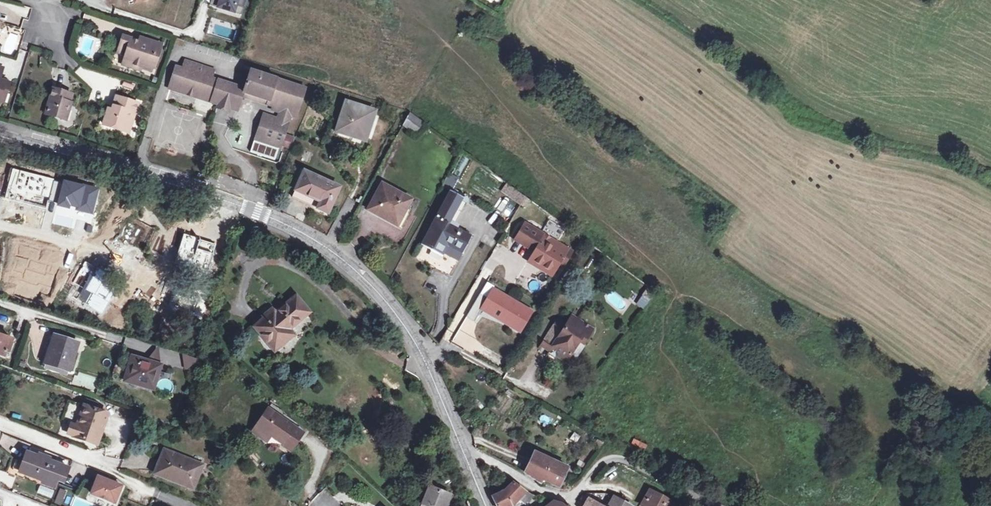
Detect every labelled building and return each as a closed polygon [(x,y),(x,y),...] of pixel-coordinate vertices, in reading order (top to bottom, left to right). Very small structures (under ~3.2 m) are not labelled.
[(210,6),(242,16),(244,9),(237,7),(235,12),(219,7),(221,0),(212,0),(210,6)] [(219,7),(235,12),(237,7),(244,9),(247,0),(221,0),(219,7)] [(163,45),(152,42),(151,47),(144,44),(144,43),(141,42),(124,37),(118,53),(126,55),(125,59),(132,62),(131,64),(142,68),(152,71),(154,65),(157,66),(163,45)] [(151,47),(152,42),(142,39),(141,42),(144,43),(144,44),(151,47)] [(132,62),(125,59),(123,66),(141,72),(142,68),(131,64),(132,62)] [(176,67),(170,85),(213,99),(219,81),(212,79),(215,70),(185,60),(183,69),(176,67)] [(245,89),(244,93),(268,101),(268,105),(275,107),(279,108),(278,112),(281,113),(279,120),(278,124),(270,122),(265,140),(279,144),(284,142),(286,135),(292,117),(297,119),(307,89),(250,71),(245,89)] [(0,102),(3,93),(7,94),(10,84),(0,81),(0,102)] [(213,99),(211,103),(219,105),(217,109),(229,113),(231,109),(238,111),(243,97),(244,93),(245,89),(219,81),(213,99)] [(213,99),(170,85),(169,88),(211,103),(213,99)] [(66,122),(70,112),(68,112),(73,96),(54,90),(46,116),(66,122)] [(268,101),(244,93),(243,97),(268,105),(268,101)] [(104,126),(126,132),(129,122),(133,123),(139,104),(118,98),(114,111),(112,116),(107,114),(104,126)] [(337,131),(354,137),(355,133),(366,136),(374,112),(346,103),(337,131)] [(404,125),(415,134),(424,123),(410,113),(404,125)] [(270,122),(278,124),(279,120),(264,116),(256,142),(270,146),(269,147),(255,143),(252,154),(276,161),(279,150),(277,150),(278,148),(282,150),(283,144),(286,145),(289,135),(286,135),(284,142),(279,144),(265,140),(270,122)] [(296,138),(289,135),(286,145),(293,147),(296,138)] [(293,198),(319,209),(328,213),(331,207),(339,187),(305,172),(293,198)] [(454,187),(458,178),(449,174),(445,183),(454,187)] [(503,191),(521,205),(526,197),(508,184),(503,191)] [(370,210),(379,215),(380,212),(400,222),(403,217),(408,207),(411,201),(383,186),(370,210)] [(458,228),(450,224),(452,221),(464,198),(450,191),(422,244),(444,256),(449,247),(463,254),(472,236),(458,228)] [(532,201),(526,197),(521,205),(527,209),(532,201)] [(408,220),(413,210),(408,207),(403,217),(408,220)] [(380,212),(379,215),(398,226),(400,222),(380,212)] [(85,247),(103,257),(108,247),(131,240),(143,246),(153,228),(138,220),(136,219),(93,232),(92,234),(85,247)] [(530,261),(552,275),(559,264),(563,266),(572,252),(568,249),(546,236),(526,224),(517,239),(531,248),(531,247),(537,250),(530,261)] [(568,249),(569,247),(547,233),(546,236),(568,249)] [(488,282),(480,294),(488,298),(494,289),(505,296),(507,293),(488,282)] [(480,294),(467,317),(474,322),(484,306),(504,318),(502,321),(520,332),(532,312),(505,296),(494,289),(488,298),(480,294)] [(254,327),(273,349),(283,341),(285,344),(295,336),(290,330),(311,312),(297,296),(277,313),(267,321),(265,318),(254,327)] [(265,318),(267,321),(277,313),(272,307),(262,315),(265,318)] [(550,352),(548,354),(557,360),(558,357),(570,365),(575,358),(571,355),(580,342),(584,344),(593,331),(572,317),(566,327),(557,321),(541,346),(550,352)] [(68,370),(69,371),(71,367),(73,359),(78,343),(55,336),(47,363),(68,370)] [(7,352),(9,352),(13,341),(4,337),(3,339),(0,338),(0,355),(5,357),(7,352)] [(283,341),(273,349),(275,353),(285,344),(283,341)] [(159,347),(147,362),(162,366),(159,347)] [(189,356),(175,351),(179,365),(185,367),(189,356)] [(126,378),(141,383),(140,385),(154,390),(162,366),(147,362),(132,357),(126,378)] [(68,370),(47,363),(45,367),(67,374),(68,370)] [(109,415),(86,406),(79,424),(74,422),(69,434),(88,442),(90,437),(99,441),(109,415)] [(252,432),(261,438),(265,433),(271,437),(291,451),(303,433),(268,409),(252,432)] [(538,418),(542,426),(550,422),(546,414),(538,418)] [(271,437),(265,433),(261,438),(267,442),(271,437)] [(99,441),(90,437),(88,442),(97,445),(99,441)] [(632,439),(631,445),(646,449),(647,443),(632,439)] [(28,452),(25,461),(32,464),(28,474),(37,478),(40,479),(42,479),(44,477),(48,479),(47,484),(56,488),(61,477),(65,479),(69,468),(50,461),(51,458),(40,454),(39,457),(28,452)] [(194,489),(203,465),(192,461),(191,463),(164,452),(155,474),(194,489)] [(541,483),(544,476),(561,484),(568,468),(534,453),(525,473),(541,483)] [(25,461),(16,458),(12,468),(28,474),(32,464),(25,461)] [(99,477),(92,494),(115,503),(122,486),(99,477)] [(493,497),(497,505),(514,505),(520,499),(527,505),(535,496),(530,494),(514,483),(506,492),(493,497)] [(59,505),(70,505),(76,491),(60,484),(53,504),(59,505)] [(451,495),(429,487),(422,505),(446,505),(451,495)] [(661,497),(661,499),(650,492),(642,505),(643,505),(677,505),(661,497)] [(623,503),(614,497),(609,505),(622,505),(623,503)]
